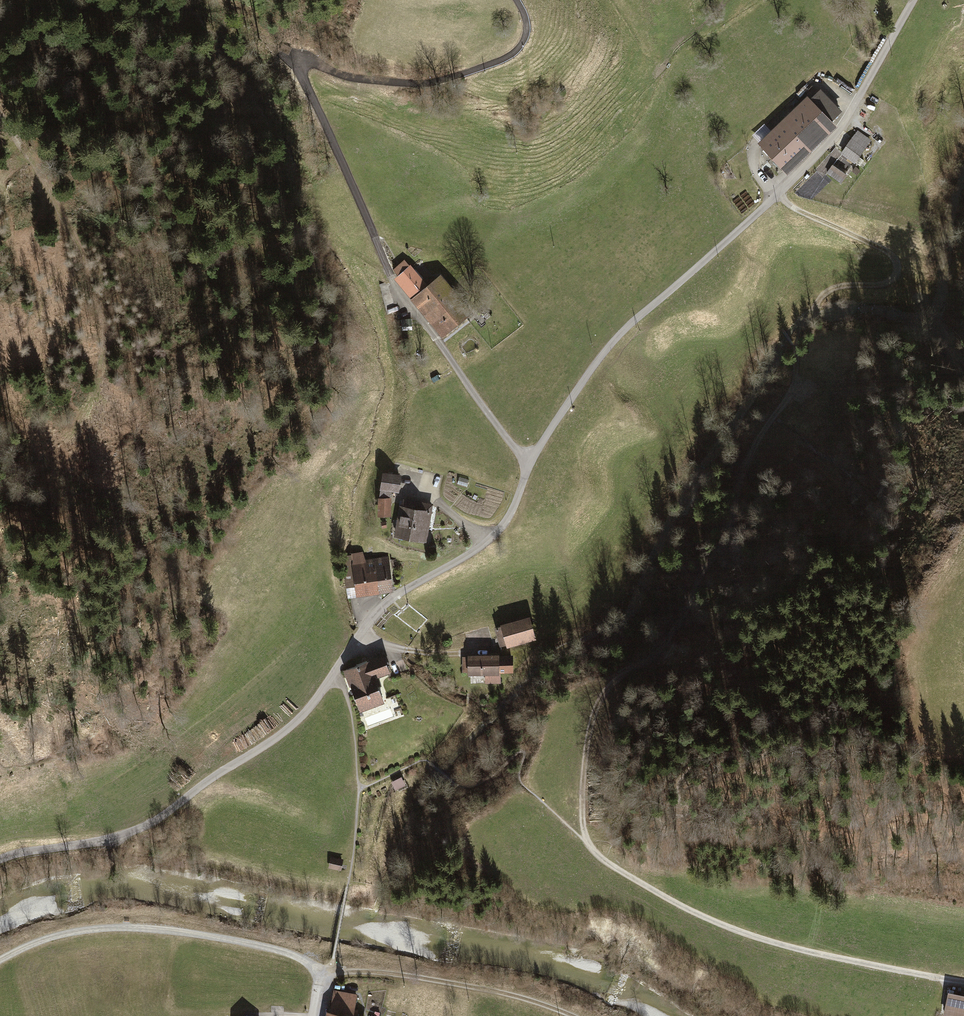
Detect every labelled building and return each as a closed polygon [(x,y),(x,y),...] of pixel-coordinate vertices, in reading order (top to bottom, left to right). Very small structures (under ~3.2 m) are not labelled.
[(821,89),(810,100),(832,122),(843,112),(821,89)] [(837,127),(832,122),(810,100),(807,96),(797,106),(827,136),(831,133),(837,127)] [(797,106),(785,117),(815,148),(824,139),(827,136),(797,106)] [(785,117),(773,129),(803,160),(807,156),(815,148),(785,117)] [(789,173),(803,160),(773,129),(759,143),(781,165),(789,173)] [(872,141),(857,131),(841,153),(856,163),(872,141)] [(832,166),(827,173),(842,184),(847,176),(832,166)] [(856,167),(852,172),(858,176),(861,171),(856,167)] [(420,311),(443,338),(466,319),(472,315),(448,287),(440,276),(427,287),(405,260),(393,270),(398,277),(394,280),(420,311)] [(401,474),(382,471),(379,488),(391,490),(398,491),(401,474)] [(459,477),(457,483),(467,486),(469,480),(459,477)] [(379,488),(378,496),(390,496),(391,490),(379,488)] [(391,496),(390,496),(378,496),(377,496),(377,515),(390,515),(391,496)] [(394,534),(411,537),(418,500),(400,497),(394,534)] [(432,502),(418,500),(411,537),(426,540),(432,502)] [(352,597),(379,593),(376,570),(365,572),(363,559),(362,551),(349,553),(350,556),(340,557),(347,598),(352,597)] [(387,556),(363,559),(365,572),(376,570),(379,593),(393,591),(390,571),(387,556)] [(529,615),(500,622),(501,626),(495,627),(499,644),(506,642),(506,645),(535,637),(529,615)] [(467,673),(485,673),(500,672),(513,672),(512,654),(498,655),(498,652),(466,653),(466,656),(467,670),(467,673)] [(348,684),(349,686),(375,676),(389,671),(383,653),(343,668),(348,684)] [(500,682),(500,672),(485,673),(485,682),(500,682)] [(376,679),(375,676),(349,686),(359,710),(385,701),(376,679)] [(401,776),(391,781),(396,789),(405,784),(401,776)] [(344,859),(331,856),(328,867),(341,870),(344,859)] [(334,988),(330,1009),(353,1014),(358,993),(334,988)] [(948,990),(944,1014),(952,1015),(963,1015),(963,993),(948,990)]
